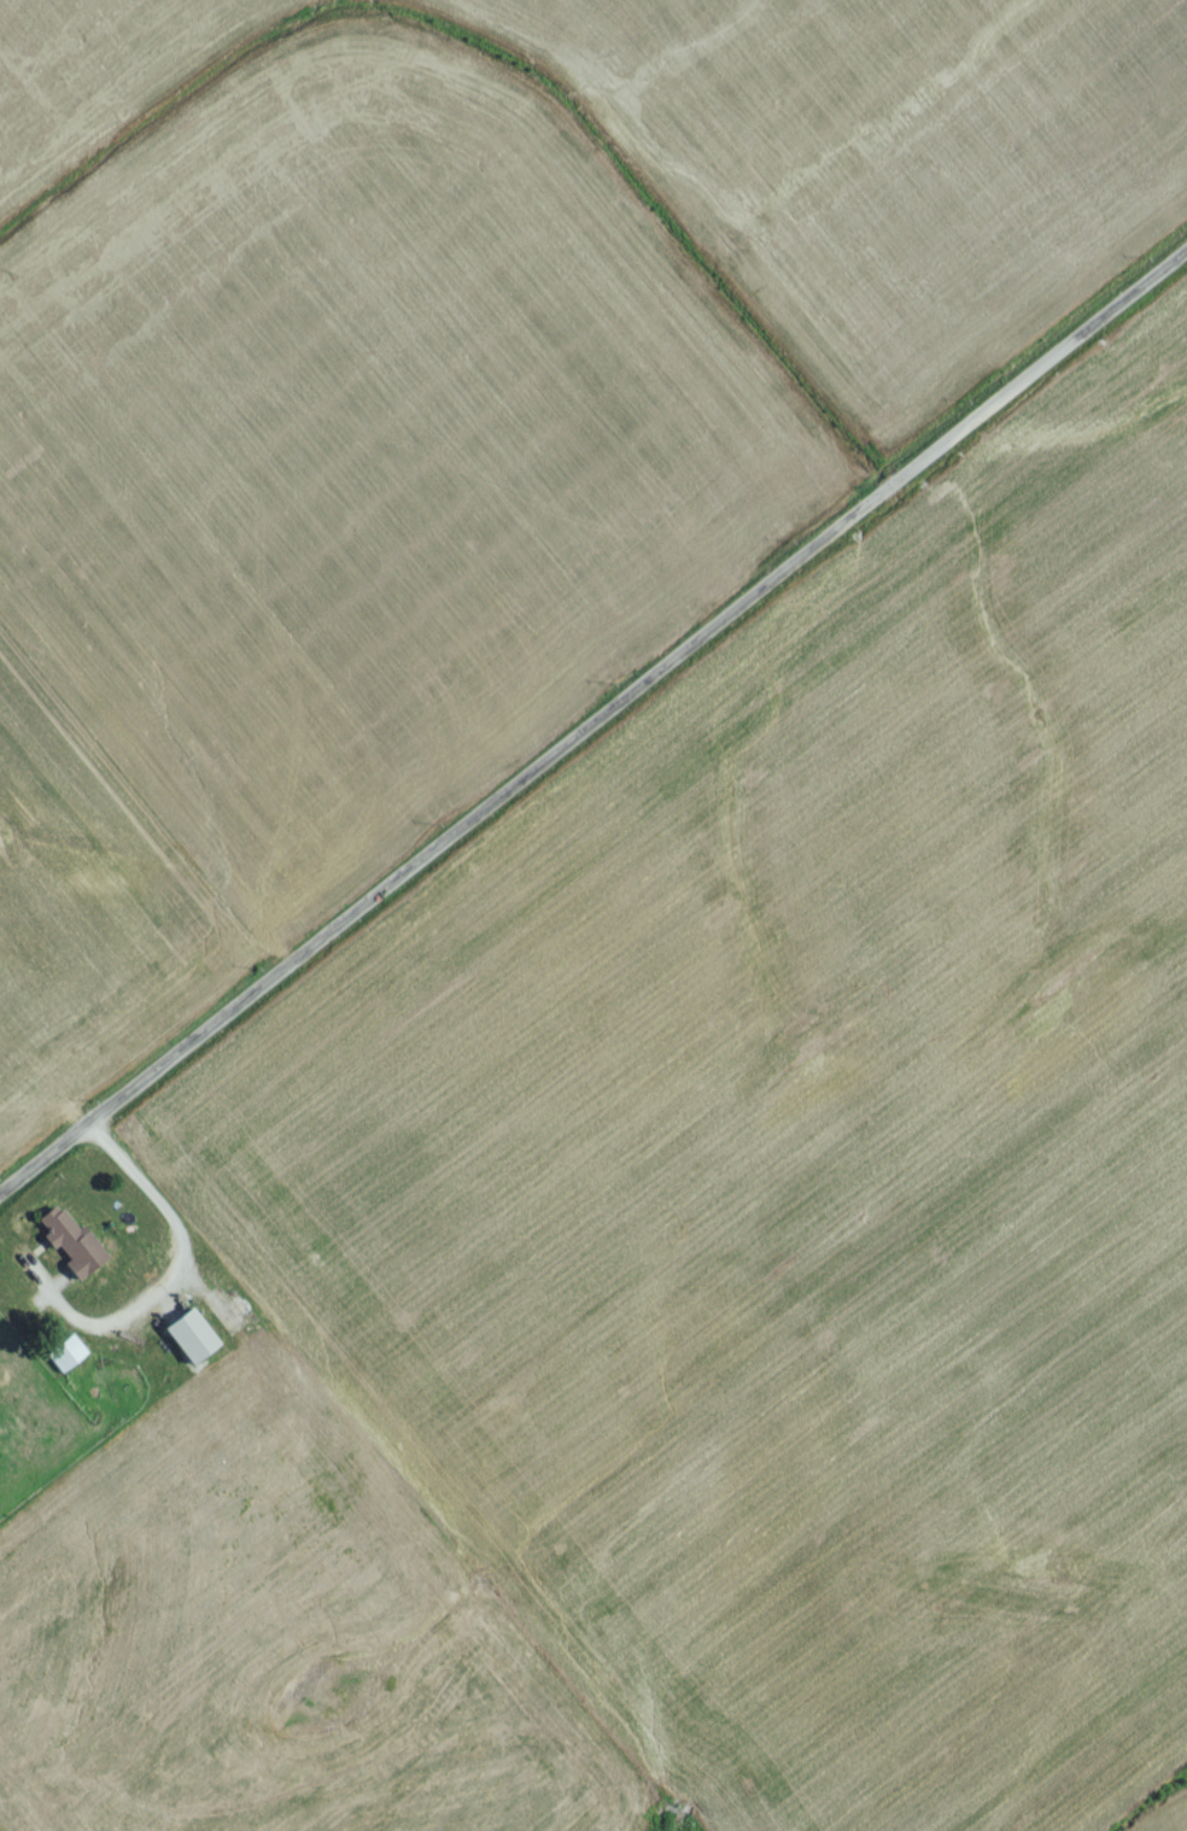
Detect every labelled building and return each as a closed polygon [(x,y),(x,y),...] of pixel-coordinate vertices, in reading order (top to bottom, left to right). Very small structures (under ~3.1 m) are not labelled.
[(34,1227),(72,1267),(63,1275),(75,1288),(102,1261),(51,1210),(34,1227)] [(156,1332),(181,1371),(211,1351),(187,1313),(156,1332)] [(58,1380),(84,1359),(67,1339),(41,1360),(58,1380)]
